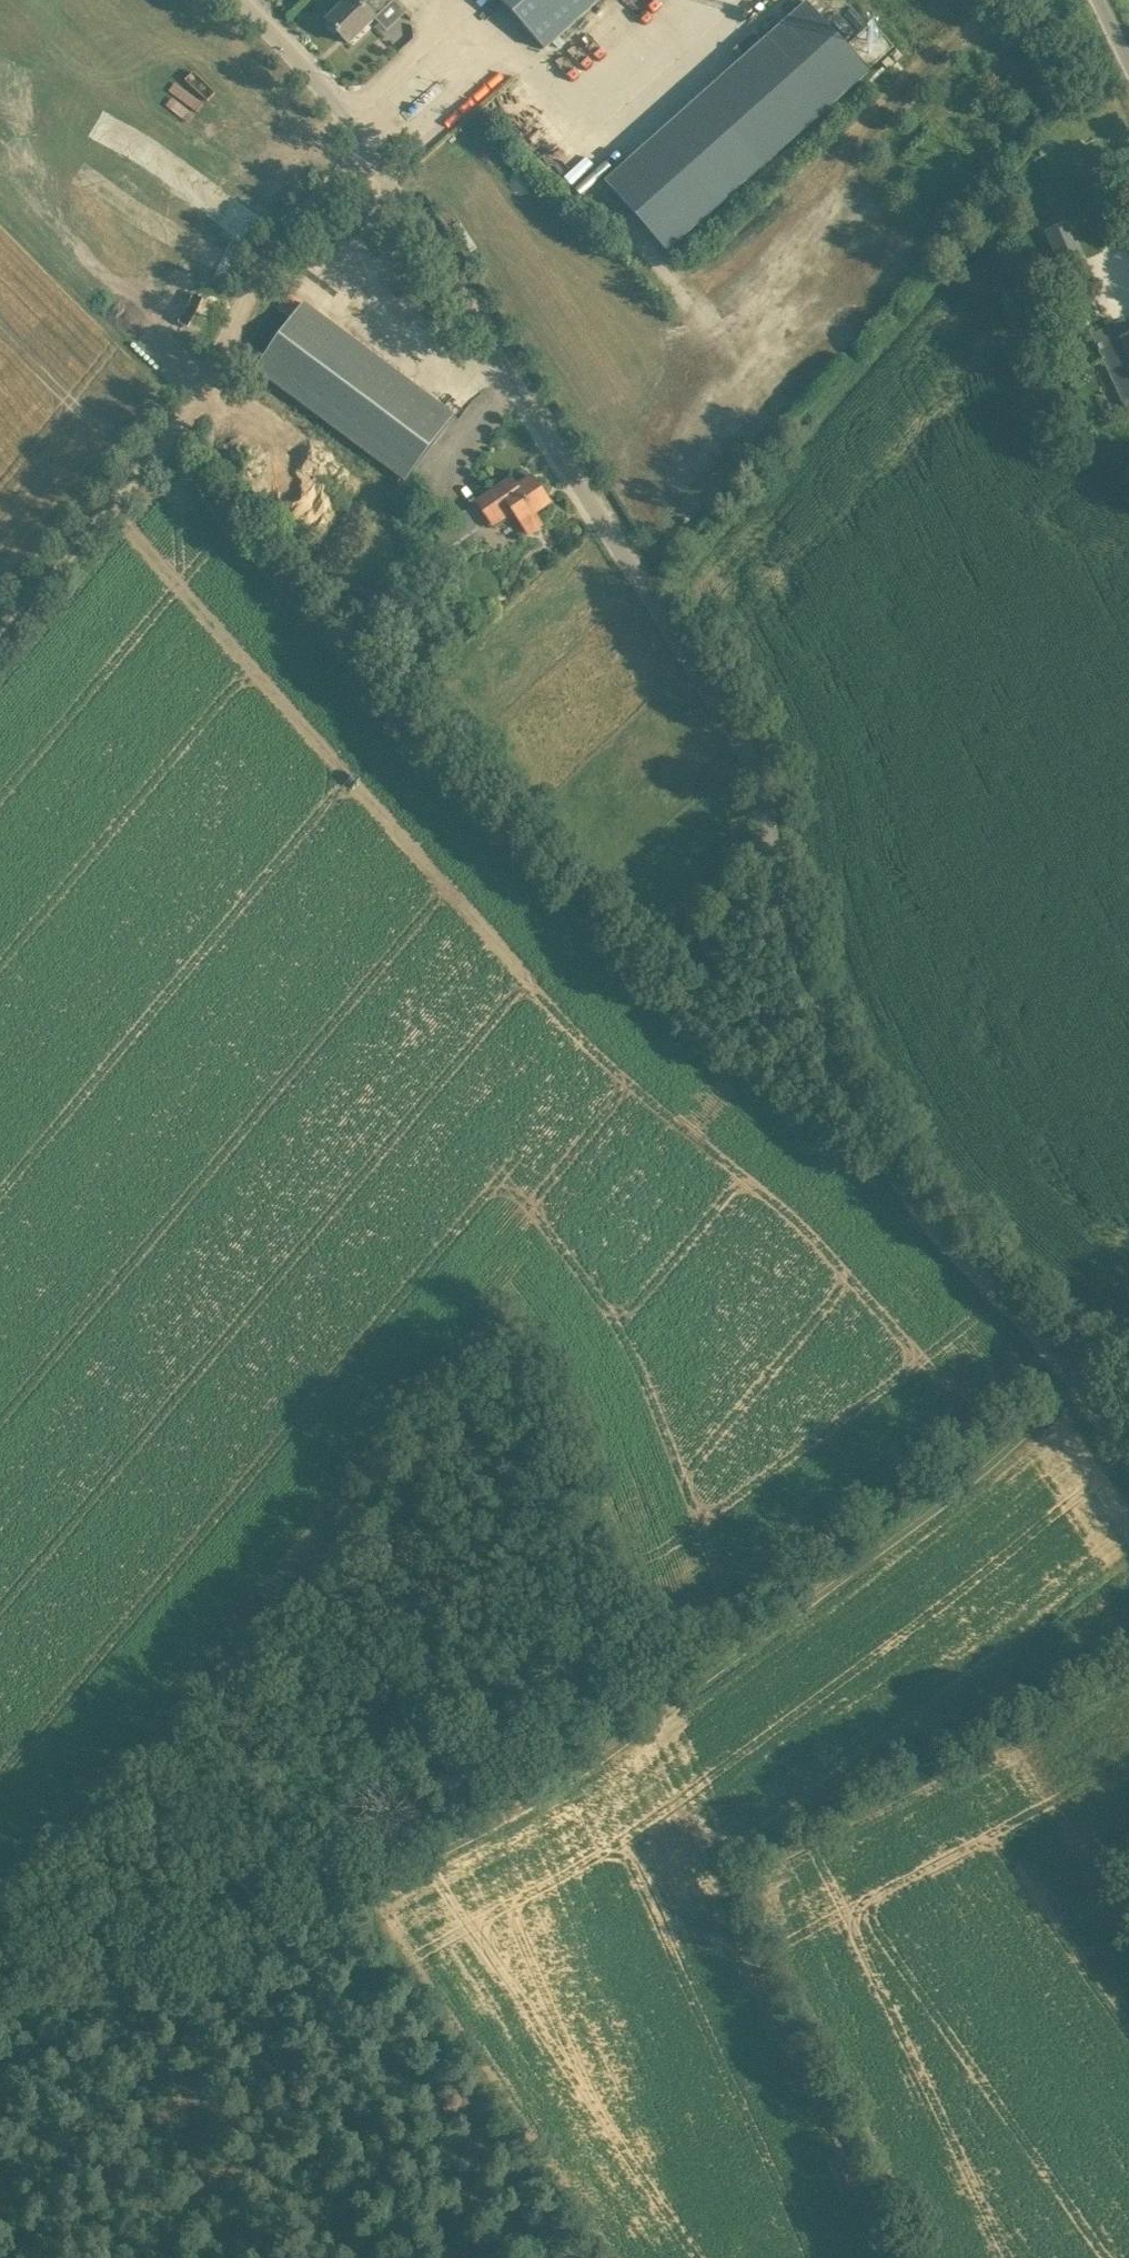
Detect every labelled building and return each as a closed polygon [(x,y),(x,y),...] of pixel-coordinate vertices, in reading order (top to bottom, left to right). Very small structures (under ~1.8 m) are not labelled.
[(349,44),(394,0),(348,0),(327,21),(349,44)] [(565,30),(599,0),(501,0),(546,50),(565,30)] [(807,3),(606,182),(668,251),(869,72),(807,3)] [(1069,221),(1045,231),(1060,268),(1085,258),(1084,255),(1069,221)] [(304,303),(255,368),(406,481),(455,415),(304,303)] [(1118,340),(1113,328),(1093,338),(1125,407),(1128,405),(1128,335),(1118,340)] [(512,477),(494,489),(477,501),(494,526),(514,511),(530,534),(544,524),(536,512),(550,502),(533,476),(519,486),(512,477)]
